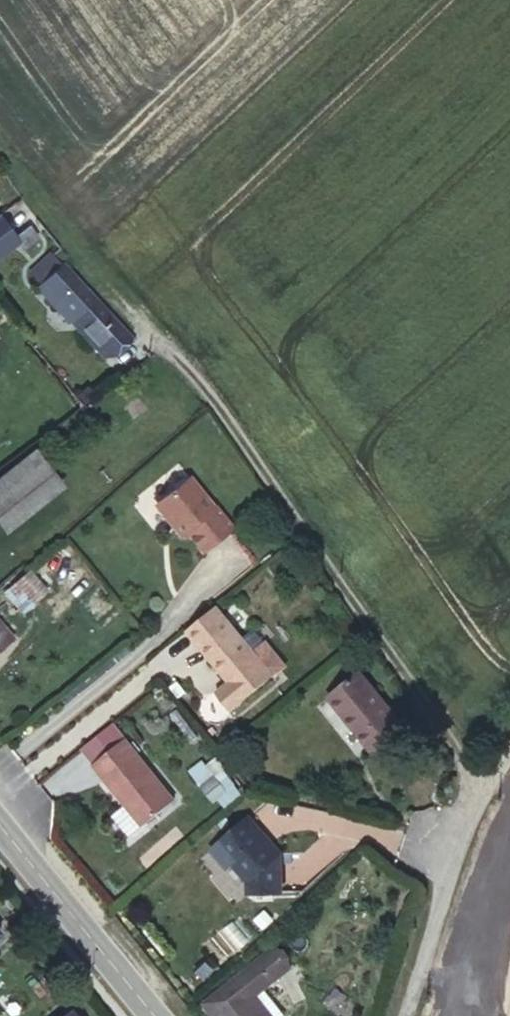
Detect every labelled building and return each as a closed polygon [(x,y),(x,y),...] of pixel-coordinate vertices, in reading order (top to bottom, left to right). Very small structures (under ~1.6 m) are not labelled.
[(18,241),(15,236),(0,215),(0,254),(18,241)] [(15,236),(18,241),(23,247),(36,235),(29,226),(15,236)] [(78,316),(111,352),(128,336),(53,255),(53,253),(39,266),(49,276),(38,285),(58,308),(69,319),(72,322),(78,316)] [(69,319),(58,308),(48,317),(59,329),(69,319)] [(104,358),(111,352),(78,316),(72,322),(104,358)] [(53,472),(35,449),(0,477),(0,515),(53,472)] [(190,478),(160,502),(159,509),(170,523),(173,523),(176,527),(175,529),(181,537),(186,532),(203,553),(233,530),(215,508),(214,509),(190,478)] [(48,591),(29,570),(15,582),(34,602),(48,591)] [(6,630),(4,632),(11,640),(25,628),(0,600),(0,623),(6,630)] [(216,607),(187,631),(229,684),(216,694),(230,712),(273,678),(254,653),(216,607)] [(267,644),(254,653),(273,678),(281,671),(284,665),(267,644)] [(361,674),(329,699),(371,752),(402,727),(361,674)] [(126,741),(94,767),(126,807),(129,804),(147,826),(176,803),(126,741)] [(216,776),(205,784),(216,800),(227,793),(216,776)] [(144,829),(147,826),(129,804),(126,807),(144,829)] [(250,818),(211,849),(223,864),(231,863),(246,883),(247,894),(280,894),(280,855),(250,818)] [(263,989),(290,968),(273,947),(203,1003),(214,1015),(273,1015),(261,1001),(255,1006),(245,994),(258,983),(263,989)] [(263,989),(258,983),(245,994),(255,1006),(261,1001),(273,1015),(277,1015),(282,1012),(263,989)]
